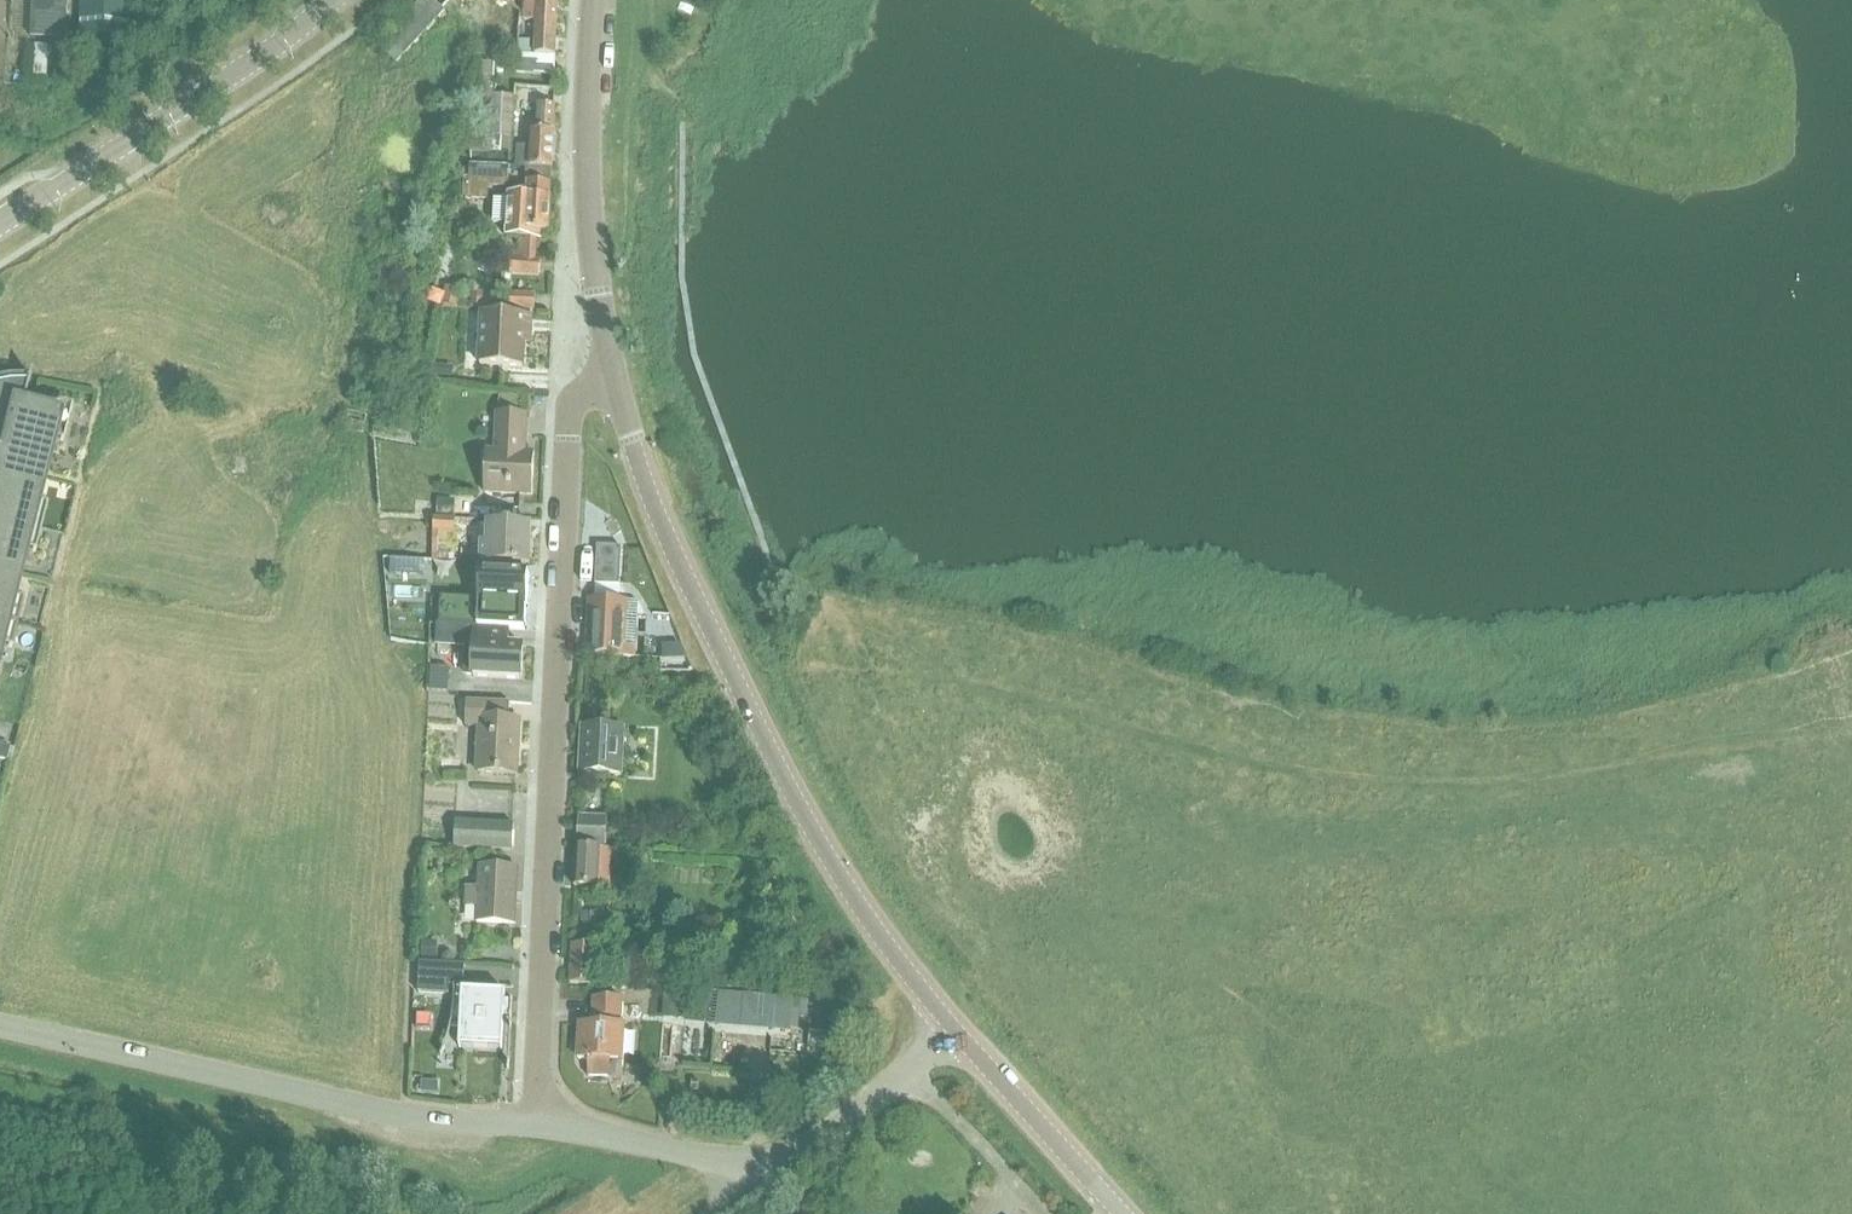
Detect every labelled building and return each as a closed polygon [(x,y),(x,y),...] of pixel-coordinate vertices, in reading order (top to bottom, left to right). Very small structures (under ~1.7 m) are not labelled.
[(31,36),(65,38),(67,0),(32,0),(31,36)] [(80,37),(129,39),(130,0),(82,0),(80,37)] [(381,41),(395,62),(443,10),(432,0),(419,0),(381,41)] [(525,21),(537,22),(535,54),(515,53),(514,72),(554,74),(555,56),(558,0),(526,0),(525,21)] [(34,50),(32,79),(46,80),(48,50),(34,50)] [(480,64),(477,109),(490,110),(491,96),(492,96),(494,65),(480,64)] [(487,151),(487,157),(499,157),(499,152),(509,152),(513,97),(492,96),(491,96),(490,110),(487,151)] [(553,128),(554,105),(538,104),(537,128),(553,128)] [(515,145),(514,165),(528,166),(551,167),(553,132),(530,131),(529,146),(515,145)] [(469,172),(469,186),(488,187),(504,187),(504,173),(469,172)] [(494,205),(493,223),(506,224),(506,236),(522,237),(520,259),(512,258),(511,274),(539,275),(540,260),(536,260),(537,238),(537,230),(548,231),(551,182),(527,181),(527,195),(508,194),(508,196),(494,205)] [(510,295),(509,311),(534,311),(534,295),(510,295)] [(529,332),(530,315),(482,313),(479,364),(522,366),(524,332),(529,332)] [(438,363),(437,374),(454,375),(455,364),(438,363)] [(22,601),(13,599),(25,550),(34,553),(46,506),(37,504),(43,478),(38,477),(41,465),(46,466),(53,440),(62,442),(71,407),(49,402),(47,411),(22,404),(29,375),(27,375),(25,382),(8,383),(0,384),(0,650),(1,646),(10,648),(22,601)] [(483,492),(532,494),(534,453),(523,452),(525,414),(497,412),(495,451),(485,451),(483,492)] [(457,498),(439,498),(438,515),(457,515),(457,498)] [(454,533),(455,521),(436,520),(436,532),(454,533)] [(482,544),(481,562),(528,564),(529,526),(492,524),(491,544),(482,544)] [(619,593),(621,546),(596,545),(595,593),(619,593)] [(440,598),(439,625),(508,629),(525,630),(526,605),(528,573),(480,571),(478,600),(440,598)] [(589,598),(587,653),(588,653),(634,656),(635,646),(637,600),(627,600),(594,599),(589,598)] [(439,625),(437,644),(466,645),(465,674),(472,674),(472,676),(520,679),(522,647),(507,646),(508,629),(439,625)] [(653,658),(633,657),(633,671),(653,672),(653,658)] [(432,666),(430,690),(449,691),(450,667),(432,666)] [(515,774),(518,720),(508,719),(509,703),(466,701),(465,725),(479,726),(477,772),(515,774)] [(620,775),(623,729),(583,727),(580,773),(620,775)] [(6,765),(10,750),(0,748),(0,763),(6,765)] [(605,846),(607,817),(578,817),(576,846),(605,846)] [(512,850),(513,824),(455,821),(454,847),(512,850)] [(610,850),(576,848),(574,887),(608,889),(610,850)] [(514,924),(518,869),(479,866),(477,888),(467,888),(465,905),(477,906),(476,921),(514,924)] [(580,911),(579,926),(596,926),(596,912),(580,911)] [(439,941),(423,940),(423,955),(439,956),(439,941)] [(593,985),(596,946),(571,944),(568,983),(593,985)] [(455,986),(464,987),(464,965),(419,963),(418,992),(449,994),(449,986),(453,986),(455,986)] [(504,1000),(505,992),(461,990),(461,1002),(455,1002),(455,986),(453,986),(453,993),(453,1001),(452,1015),(449,1028),(445,1042),(440,1055),(441,1055),(446,1043),(451,1028),(459,1028),(459,1047),(502,1049),(503,1016),(509,1016),(507,1068),(508,1068),(512,1000),(504,1000)] [(663,989),(661,1017),(678,1018),(680,990),(663,989)] [(768,997),(766,1029),(788,1031),(791,999),(768,997)] [(621,1020),(622,1000),(593,998),(592,1018),(594,1018),(593,1028),(580,1027),(578,1059),(588,1059),(587,1076),(601,1077),(600,1083),(611,1083),(621,1083),(624,1025),(616,1024),(616,1019),(621,1020)] [(423,1080),(422,1091),(439,1093),(439,1080),(423,1080)] [(781,1206),(786,1213),(798,1213),(803,1210),(794,1197),(781,1206)]
